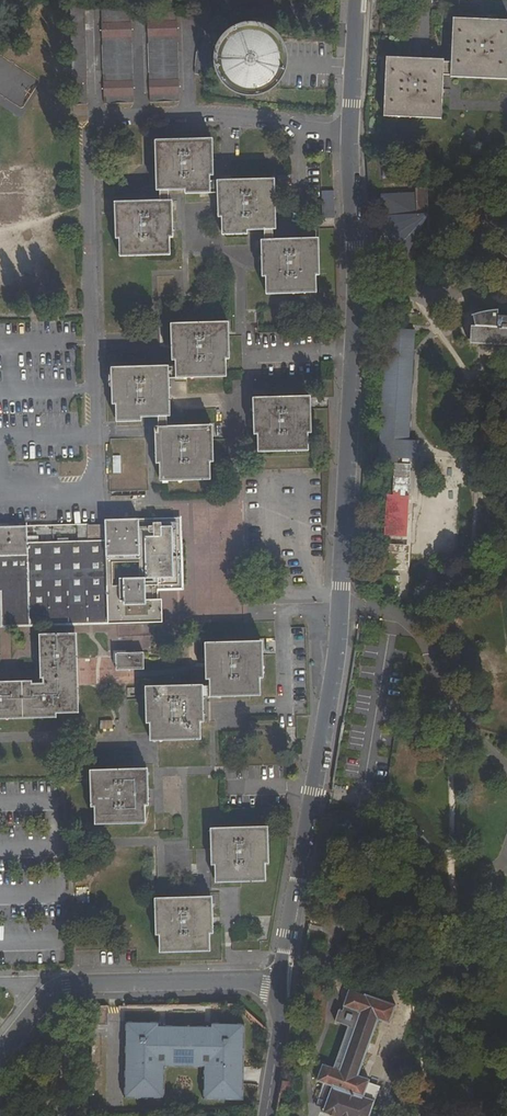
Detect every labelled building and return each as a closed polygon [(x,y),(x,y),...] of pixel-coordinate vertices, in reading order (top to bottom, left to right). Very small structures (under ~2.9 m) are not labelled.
[(104,101),(132,101),(131,8),(112,8),(113,77),(104,77),(104,101)] [(148,101),(179,101),(177,15),(147,15),(148,101)] [(451,73),(506,76),(506,25),(453,23),(452,60),(451,73)] [(209,72),(210,39),(197,39),(196,72),(209,72)] [(263,52),(261,50),(258,48),(256,47),(253,47),(250,47),(247,47),(244,48),(242,50),(240,52),(238,54),(236,56),(235,59),(235,62),(235,65),(235,67),(236,70),(238,73),(240,75),(242,77),(244,78),(247,79),(250,80),(253,80),(256,79),(258,78),(261,77),(263,75),(265,73),(266,70),(267,67),(268,65),(268,62),(267,59),(266,56),(265,54),(263,52)] [(452,60),(444,60),(444,64),(443,77),(451,77),(451,73),(452,60)] [(443,77),(444,64),(387,62),(385,112),(442,114),(443,77)] [(209,183),(209,176),(211,176),(210,141),(158,143),(159,191),(170,191),(209,190),(209,183)] [(221,218),(223,218),(224,232),(264,230),(274,230),(273,181),(220,183),(220,190),(221,218)] [(159,191),(159,203),(170,203),(170,191),(159,191)] [(385,222),(430,219),(428,201),(384,204),(385,222)] [(119,239),(121,239),(122,255),(169,253),(169,237),(171,237),(170,203),(159,203),(118,205),(119,239)] [(264,230),(264,242),(275,242),(274,230),(264,230)] [(264,242),(265,277),(267,277),(268,292),(315,291),(315,275),(317,275),(316,241),(275,242),(264,242)] [(498,316),(498,328),(471,327),(470,344),(506,346),(506,317),(498,316)] [(225,359),(227,359),(226,325),(175,326),(176,361),(178,361),(178,367),(178,377),(225,375),(225,359)] [(419,459),(420,441),(409,440),(414,330),(386,328),(380,457),(391,458),(384,588),(408,589),(415,459),(419,459)] [(167,367),(114,369),(116,404),(118,404),(118,419),(158,417),(168,417),(167,377),(167,367)] [(167,377),(178,377),(178,367),(167,367),(167,377)] [(309,433),(308,399),(256,400),(257,435),(260,435),(260,450),(308,449),(307,433),(309,433)] [(158,417),(158,429),(168,429),(168,417),(158,417)] [(168,429),(158,429),(160,464),(162,464),(162,479),(210,478),(209,463),(212,462),(211,427),(168,429)] [(33,511),(33,526),(34,543),(89,541),(88,524),(66,525),(66,513),(60,513),(60,510),(33,511)] [(0,527),(0,582),(42,580),(43,622),(66,622),(159,619),(159,587),(179,586),(177,522),(88,524),(89,541),(34,543),(33,526),(0,527)] [(1,591),(3,623),(43,622),(42,580),(0,582),(0,591),(1,591)] [(76,714),(76,686),(75,659),(74,634),(66,635),(42,635),(44,684),(0,685),(0,716),(76,714)] [(260,644),(208,645),(209,679),(212,679),(212,687),(212,695),(259,693),(259,678),(261,678),(260,644)] [(117,653),(117,671),(134,670),(145,670),(144,652),(117,653)] [(149,723),(152,723),(152,739),(200,737),(199,721),(202,721),(201,695),(200,687),(148,689),(149,723)] [(94,806),(96,806),(97,823),(145,821),(144,805),(147,805),(146,771),(93,773),(94,806)] [(265,829),(213,831),(214,865),(217,865),(218,881),(265,879),(264,864),(266,863),(265,829)] [(162,951),(209,950),(208,934),(211,934),(210,899),(158,901),(159,936),(161,935),(162,951)] [(348,1026),(333,1068),(322,1064),(317,1081),(323,1083),(316,1106),(324,1109),(323,1113),(331,1115),(370,1115),(375,1101),(363,1097),(370,1080),(359,1076),(378,1020),(389,1024),(395,1005),(349,989),(342,1010),(338,1009),(334,1021),(348,1026)] [(125,1023),(124,1100),(163,1101),(166,1067),(206,1068),(205,1101),(244,1103),(246,1026),(125,1023)]
